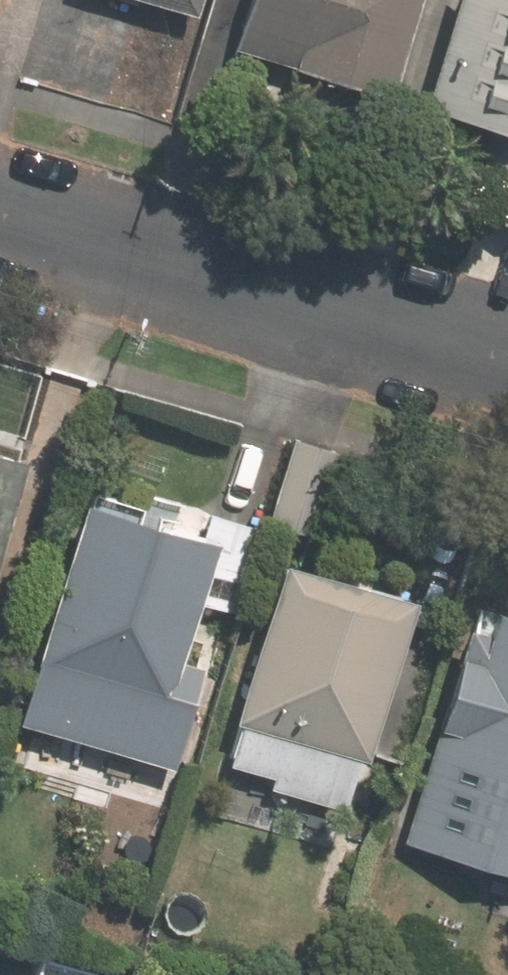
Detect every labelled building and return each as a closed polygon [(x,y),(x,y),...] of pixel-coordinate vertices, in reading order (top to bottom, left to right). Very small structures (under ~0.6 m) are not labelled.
[(414,0),(250,0),(236,51),(390,90),(414,0)] [(425,105),(507,130),(507,0),(455,0),(425,105)] [(292,439),(267,523),(316,537),(341,453),(292,439)] [(18,458),(0,453),(0,521),(18,458)] [(204,531),(74,494),(13,714),(169,758),(197,661),(170,653),(186,596),(239,611),(263,525),(210,509),(204,531)] [(357,757),(401,598),(271,562),(225,719),(257,729),(255,739),(309,755),(312,744),(357,757)] [(451,623),(394,832),(507,863),(507,615),(474,605),(467,627),(451,623)]
